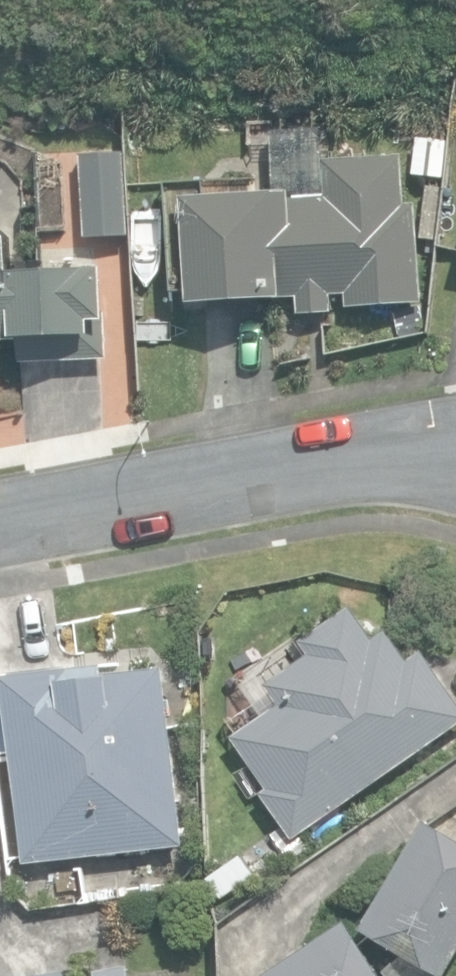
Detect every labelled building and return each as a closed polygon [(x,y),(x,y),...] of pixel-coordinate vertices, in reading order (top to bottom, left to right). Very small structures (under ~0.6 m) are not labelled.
[(418,137),(413,175),(440,177),(444,140),(418,137)] [(77,151),(83,237),(122,233),(117,149),(77,151)] [(296,293),(298,314),(331,312),(330,293),(347,292),(348,305),(421,301),(415,204),(404,205),(401,155),(323,159),(325,195),(292,197),(292,190),(184,197),(190,299),(296,293)] [(23,362),(111,358),(104,266),(13,271),(9,225),(0,225),(0,341),(21,339),(23,362)] [(293,839),(455,728),(455,701),(420,649),(406,658),(386,629),(374,638),(352,605),(300,640),(309,653),(266,682),(280,703),(232,736),(268,788),(261,792),(293,839)] [(4,673),(22,859),(181,844),(164,668),(104,673),(104,663),(4,673)] [(361,926),(403,948),(393,963),(403,975),(443,975),(444,975),(455,955),(455,835),(426,817),(361,926)] [(222,899),(257,876),(240,855),(208,876),(222,899)] [(350,918),(257,975),(386,975),(350,918)] [(83,966),(7,975),(84,975),(83,966)] [(128,967),(96,972),(96,975),(129,975),(128,967)]
